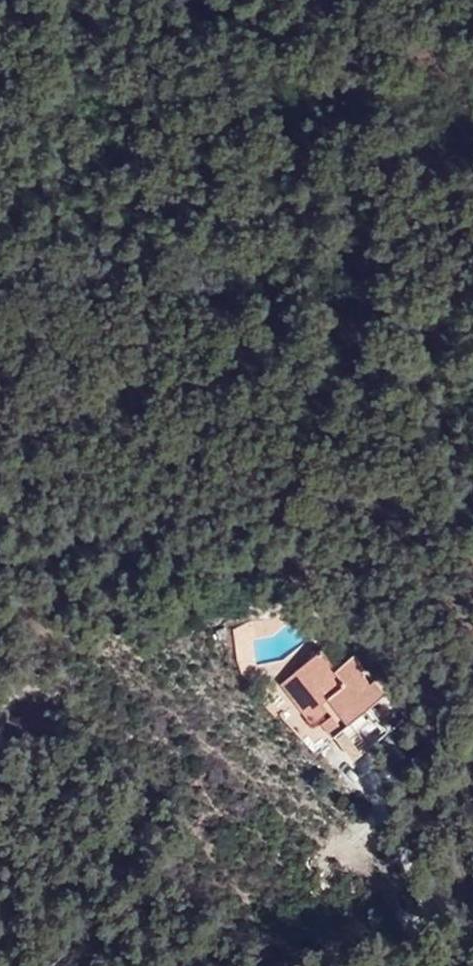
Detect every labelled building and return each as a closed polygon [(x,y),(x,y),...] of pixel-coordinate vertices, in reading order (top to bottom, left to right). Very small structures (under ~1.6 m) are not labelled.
[(420,699),(369,636),(314,681),(373,731),(420,699)]
